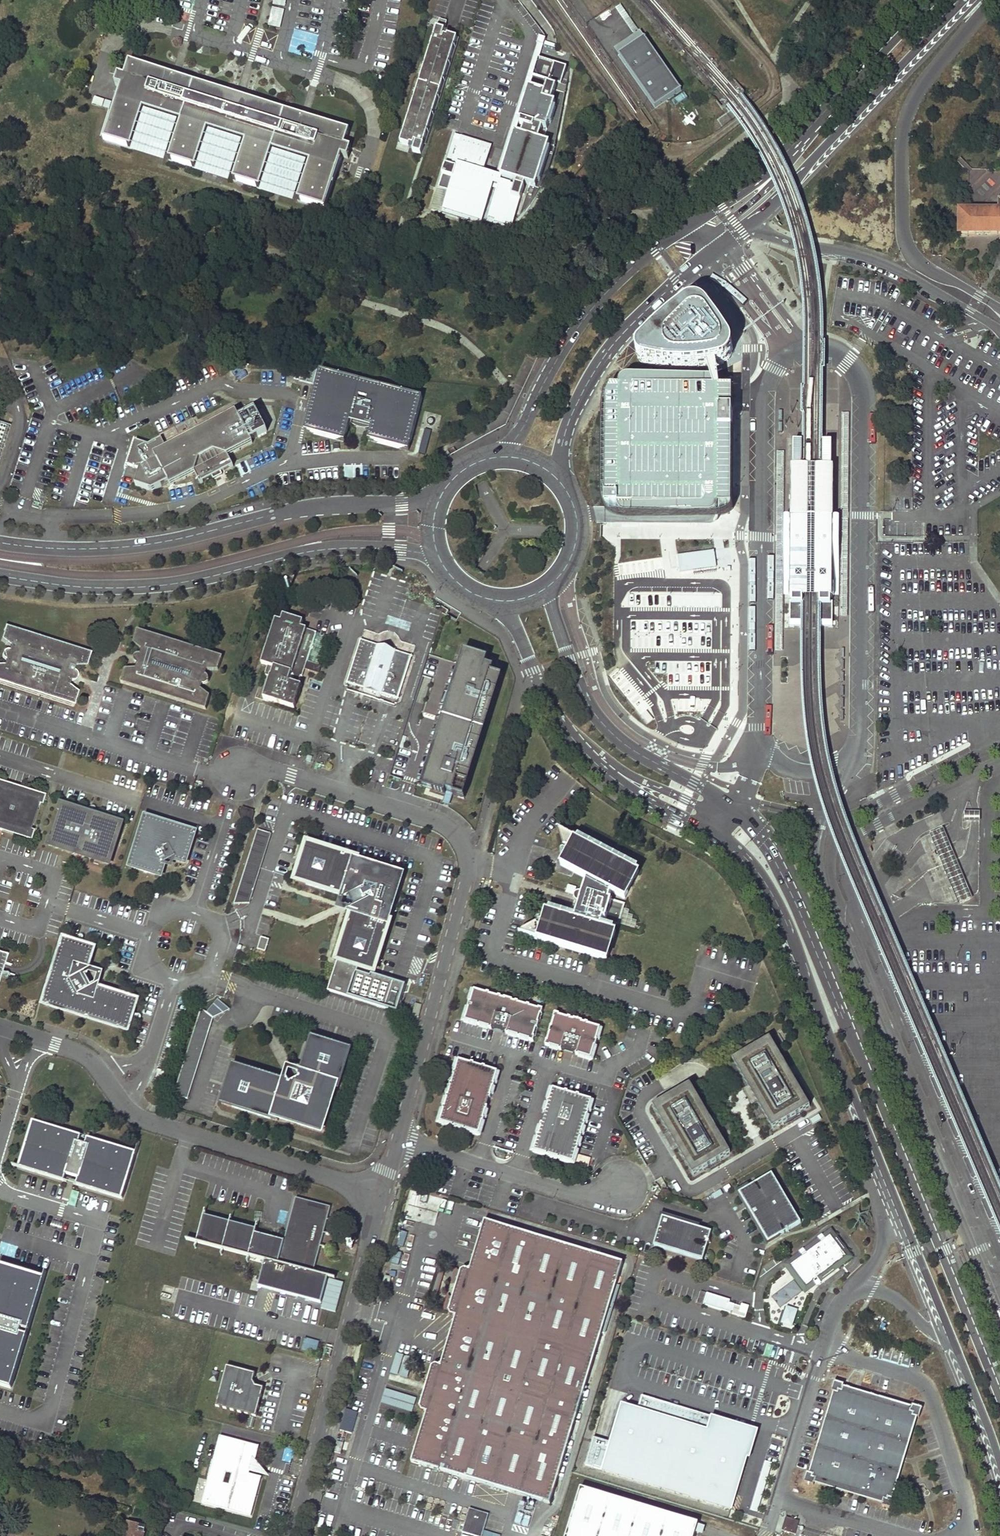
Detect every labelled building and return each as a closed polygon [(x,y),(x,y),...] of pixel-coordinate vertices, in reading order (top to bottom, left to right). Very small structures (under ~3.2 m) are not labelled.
[(281,28),(285,10),(273,7),(269,26),(281,28)] [(442,38),(447,22),(439,20),(402,144),(410,147),(412,140),(414,141),(416,142),(413,152),(420,154),(453,45),(453,42),(453,39),(451,38),(450,37),(449,36),(445,35),(444,38),(442,38)] [(641,31),(611,51),(649,109),(680,87),(641,31)] [(525,103),(539,60),(545,39),(539,37),(495,177),(502,179),(522,113),(525,114),(529,103),(525,103)] [(128,60),(126,65),(348,135),(350,136),(352,130),(128,60)] [(491,146),(461,136),(457,149),(455,148),(452,157),(454,157),(451,167),(444,165),(437,189),(442,190),(448,192),(443,208),(482,220),(493,185),(499,187),(489,219),(494,221),(494,223),(506,227),(507,224),(513,226),(526,186),(529,187),(519,222),(519,224),(526,215),(532,205),(537,198),(542,186),(546,176),(554,156),(547,154),(539,152),(542,143),(550,146),(556,148),(563,107),(556,105),(557,101),(560,102),(564,91),(566,92),(570,72),(566,71),(567,68),(539,60),(525,103),(529,103),(525,114),(522,113),(502,179),(495,177),(483,173),(491,146)] [(348,135),(128,66),(124,76),(118,74),(115,85),(121,87),(104,140),(131,148),(144,110),(181,122),(168,160),(196,168),(209,130),(245,142),(233,180),(260,189),(273,150),(310,162),(297,201),(325,209),(340,156),(348,158),(351,148),(345,146),(348,135)] [(103,90),(89,85),(86,95),(99,100),(103,90)] [(563,107),(566,92),(564,91),(560,102),(557,101),(556,105),(563,107)] [(144,110),(131,148),(130,151),(167,163),(168,160),(181,122),(144,110)] [(209,130),(196,168),(195,172),(232,183),(233,180),(245,142),(209,130)] [(461,136),(454,134),(444,165),(451,167),(454,157),(452,157),(455,148),(457,149),(461,136)] [(547,154),(550,146),(542,143),(539,152),(547,154)] [(273,150),(260,189),(259,192),(296,204),(297,201),(310,162),(273,150)] [(967,211),(997,211),(997,200),(999,200),(999,170),(967,169),(967,211)] [(435,212),(480,226),(482,220),(443,208),(448,192),(442,190),(435,212)] [(959,233),(983,233),(999,233),(999,200),(997,200),(997,211),(967,211),(960,211),(959,233)] [(697,303),(689,305),(642,344),(636,354),(638,364),(657,370),(658,375),(689,378),(722,376),(720,365),(729,361),(735,352),(733,343),(709,310),(703,306),(697,303)] [(423,397),(382,386),(377,406),(368,403),(356,400),(357,395),(361,381),(320,370),(304,430),(345,441),(350,421),(371,427),(368,439),(409,450),(423,397)] [(382,386),(361,381),(357,395),(369,399),(368,403),(377,406),(382,386)] [(627,391),(606,391),(607,511),(626,511),(711,510),(733,510),(733,491),(733,425),(733,402),(733,391),(711,391),(627,391)] [(149,445),(136,440),(128,466),(141,470),(136,487),(153,492),(169,484),(171,487),(195,474),(201,485),(213,478),(214,480),(223,475),(222,473),(234,467),(228,457),(253,444),(251,441),(268,433),(256,410),(240,419),(237,413),(167,449),(161,438),(149,445)] [(847,618),(848,414),(841,413),(840,618),(847,618)] [(10,427),(0,424),(0,459),(10,427)] [(783,652),(784,453),(776,453),(775,652),(783,652)] [(835,468),(790,468),(790,517),(835,517),(835,468)] [(825,544),(832,544),(832,531),(832,525),(792,525),(792,530),(792,544),(799,544),(825,544)] [(832,592),(832,589),(832,544),(825,544),(799,544),(792,544),(792,588),(792,591),(792,597),(792,626),(807,626),(814,626),(832,626),(832,597),(832,592)] [(714,550),(677,555),(678,561),(679,567),(680,572),(716,567),(715,557),(714,550)] [(303,622),(278,614),(261,664),(267,666),(265,675),(271,677),(263,701),(267,702),(267,700),(294,709),(302,686),(298,685),(294,684),(295,680),(299,681),(301,676),(302,677),(305,669),(307,661),(319,665),(328,638),(316,634),(317,633),(301,628),(303,622)] [(5,627),(4,630),(3,633),(1,640),(10,647),(4,666),(0,666),(0,684),(74,707),(75,704),(74,704),(78,693),(69,687),(75,668),(86,667),(89,657),(90,654),(5,627)] [(222,660),(223,657),(137,630),(136,633),(137,633),(133,643),(142,650),(136,669),(125,669),(122,680),(121,683),(206,710),(207,707),(210,696),(201,690),(207,671),(218,670),(221,660),(222,660)] [(386,648),(361,640),(347,683),(398,700),(412,656),(386,648)] [(468,666),(487,672),(488,666),(481,663),(483,657),(463,651),(421,785),(430,788),(468,666)] [(307,661),(305,669),(319,673),(321,666),(319,665),(307,661)] [(487,672),(468,666),(430,788),(459,797),(497,676),(487,672)] [(25,836),(25,837),(29,838),(31,830),(30,830),(38,804),(39,805),(41,798),(37,797),(37,798),(0,786),(0,828),(25,836)] [(66,804),(62,803),(60,807),(61,808),(51,839),(49,839),(47,844),(48,844),(53,846),(53,844),(104,861),(103,862),(108,864),(108,863),(110,858),(109,857),(119,826),(120,827),(122,822),(117,820),(117,822),(65,805),(66,804)] [(253,811),(241,807),(241,809),(238,809),(238,810),(237,812),(238,814),(238,817),(240,819),(241,821),(244,823),(246,823),(248,824),(250,825),(254,814),(252,813),(253,811)] [(978,812),(963,812),(963,822),(978,822),(978,812)] [(140,815),(126,865),(157,874),(160,862),(160,860),(168,855),(169,857),(181,861),(190,829),(140,815)] [(942,828),(928,834),(959,904),(972,898),(942,828)] [(258,829),(239,886),(253,891),(271,834),(258,829)] [(574,840),(575,839),(558,830),(559,831),(559,832),(558,831),(564,850),(564,849),(566,848),(571,851),(563,866),(587,878),(587,879),(583,893),(580,893),(579,892),(577,892),(575,893),(574,893),(573,895),(572,897),(573,899),(574,901),(575,902),(577,902),(580,903),(578,910),(574,921),(549,913),(544,929),(538,927),(537,925),(538,925),(538,924),(521,933),(521,934),(538,940),(538,939),(605,961),(614,934),(600,930),(603,920),(616,924),(616,921),(617,918),(617,914),(618,910),(617,907),(617,905),(617,902),(610,900),(613,892),(624,897),(637,873),(635,872),(605,856),(601,854),(604,849),(592,844),(580,842),(577,841),(574,840)] [(353,908),(337,961),(358,968),(374,973),(391,920),(387,919),(390,910),(391,911),(401,877),(367,866),(367,867),(359,864),(360,860),(307,843),(295,881),(348,898),(350,897),(355,907),(353,908)] [(239,886),(234,904),(249,903),(253,891),(239,886)] [(94,946),(63,936),(42,1002),(127,1029),(137,998),(90,983),(88,984),(83,974),(85,973),(94,946)] [(269,940),(261,938),(257,950),(265,952),(269,940)] [(358,968),(337,961),(327,991),(388,1010),(396,983),(377,976),(376,978),(356,972),(358,968)] [(538,1009),(530,1007),(530,1006),(527,1005),(527,1006),(518,1003),(519,1002),(516,1001),(515,1002),(512,1001),(513,1000),(504,998),(504,999),(501,998),(501,997),(498,996),(498,997),(489,994),(490,994),(487,993),(486,993),(478,991),(478,990),(477,989),(477,988),(476,988),(475,988),(474,988),(472,989),(472,990),(472,991),(472,992),(473,993),(470,1002),(468,1008),(469,1008),(466,1016),(463,1021),(469,1021),(477,1023),(477,1025),(479,1025),(480,1024),(489,1027),(488,1028),(491,1029),(492,1028),(506,1032),(506,1034),(509,1035),(509,1033),(517,1036),(517,1037),(520,1038),(520,1037),(529,1039),(529,1040),(533,1042),(535,1037),(534,1037),(536,1028),(537,1029),(539,1023),(538,1023),(540,1014),(542,1014),(543,1010),(539,1008),(538,1009)] [(216,1020),(227,1007),(218,1000),(208,1012),(216,1020)] [(212,1018),(201,1009),(195,1027),(208,1031),(212,1018)] [(546,1041),(545,1045),(549,1047),(549,1046),(558,1048),(558,1049),(560,1050),(561,1049),(564,1050),(563,1051),(572,1054),(572,1053),(576,1054),(575,1055),(578,1055),(578,1054),(586,1057),(591,1060),(591,1054),(594,1046),(595,1046),(597,1041),(595,1040),(599,1031),(600,1031),(601,1030),(602,1029),(602,1028),(602,1027),(601,1026),(601,1025),(600,1025),(599,1024),(598,1024),(597,1025),(596,1026),(596,1027),(595,1027),(587,1025),(588,1023),(585,1023),(584,1024),(582,1023),(582,1022),(573,1019),(573,1020),(570,1019),(570,1018),(567,1017),(567,1018),(558,1016),(559,1014),(555,1013),(553,1018),(554,1018),(552,1027),(551,1027),(549,1032),(550,1032),(547,1041),(546,1041)] [(208,1031),(195,1027),(174,1094),(187,1098),(208,1031)] [(810,1106),(769,1038),(653,1107),(669,1133),(664,1136),(673,1151),(677,1148),(693,1175),(810,1106)] [(349,1051),(312,1039),(299,1078),(300,1080),(289,1085),(289,1084),(233,1066),(221,1103),(277,1121),(278,1118),(320,1131),(333,1090),(337,1091),(349,1051)] [(466,1062),(462,1061),(458,1058),(458,1063),(455,1072),(454,1072),(453,1075),(454,1075),(451,1084),(451,1083),(450,1086),(448,1095),(447,1095),(446,1098),(447,1098),(444,1107),(444,1106),(443,1109),(444,1109),(441,1118),(440,1124),(444,1123),(452,1126),(455,1127),(455,1126),(464,1129),(463,1130),(466,1131),(467,1130),(475,1133),(477,1135),(480,1130),(482,1121),(483,1121),(484,1118),(486,1110),(487,1110),(488,1106),(487,1106),(489,1098),(490,1098),(491,1095),(490,1095),(493,1087),(494,1087),(495,1083),(494,1083),(496,1075),(499,1073),(494,1070),(485,1068),(485,1066),(482,1066),(474,1064),(474,1063),(471,1063),(466,1062)] [(593,1102),(589,1098),(580,1096),(580,1095),(577,1094),(576,1095),(568,1092),(568,1091),(566,1090),(565,1091),(557,1089),(551,1086),(552,1091),(549,1100),(548,1099),(547,1102),(548,1103),(546,1111),(545,1111),(543,1115),(545,1115),(543,1123),(541,1122),(540,1127),(541,1127),(539,1135),(537,1134),(537,1137),(538,1138),(536,1147),(533,1152),(537,1151),(546,1154),(546,1155),(549,1156),(549,1155),(558,1157),(558,1158),(560,1159),(561,1158),(569,1161),(575,1161),(574,1158),(577,1150),(578,1147),(577,1147),(580,1138),(581,1138),(582,1135),(581,1135),(584,1127),(585,1124),(587,1115),(588,1115),(589,1112),(588,1112),(591,1104),(593,1102)] [(30,1120),(16,1167),(62,1181),(65,1174),(77,1178),(74,1185),(121,1199),(135,1152),(86,1137),(83,1144),(78,1142),(80,1135),(30,1120)] [(645,1158),(639,1149),(637,1150),(634,1152),(639,1161),(645,1158)] [(499,1153),(497,1158),(505,1161),(506,1155),(499,1153)] [(778,1235),(800,1222),(771,1173),(749,1186),(750,1187),(741,1192),(768,1240),(777,1235),(778,1235)] [(256,1229),(204,1215),(197,1241),(265,1260),(258,1285),(320,1302),(328,1272),(314,1268),(330,1206),(296,1197),(284,1239),(283,1245),(263,1242),(265,1238),(255,1236),(256,1229)] [(654,1246),(702,1261),(711,1232),(698,1228),(698,1229),(663,1219),(659,1232),(658,1231),(654,1246)] [(622,1262),(485,1220),(480,1233),(469,1270),(466,1269),(461,1271),(448,1310),(451,1315),(455,1316),(441,1366),(436,1364),(432,1366),(419,1407),(422,1410),(426,1412),(411,1462),(550,1504),(622,1262)] [(828,1237),(790,1265),(794,1271),(807,1289),(820,1280),(846,1261),(845,1259),(852,1254),(846,1246),(848,1245),(848,1244),(847,1242),(845,1241),(844,1242),(836,1233),(829,1238),(828,1237)] [(10,1389),(26,1336),(19,1334),(20,1329),(27,1331),(43,1277),(0,1265),(0,1386),(10,1389)] [(805,1290),(797,1279),(775,1296),(783,1307),(805,1290)] [(745,1318),(748,1306),(741,1304),(740,1307),(728,1303),(729,1301),(706,1294),(702,1306),(745,1318)] [(799,1311),(786,1307),(780,1324),(793,1328),(799,1311)] [(306,1337),(302,1349),(316,1353),(320,1342),(306,1337)] [(256,1373),(227,1366),(216,1406),(256,1417),(264,1388),(256,1386),(254,1381),(256,1373)] [(844,1384),(834,1381),(831,1391),(836,1393),(812,1474),(806,1472),(803,1482),(814,1485),(816,1479),(883,1500),(882,1506),(892,1508),(894,1498),(889,1497),(913,1416),(918,1418),(921,1407),(912,1404),(910,1410),(843,1390),(844,1384)] [(381,1403),(412,1412),(416,1398),(385,1388),(381,1403)] [(750,1460),(753,1461),(762,1433),(750,1429),(710,1418),(642,1397),(637,1411),(622,1406),(610,1445),(593,1439),(584,1468),(733,1513),(750,1460)] [(339,1430),(353,1433),(358,1412),(344,1409),(339,1430)] [(248,1474),(252,1462),(254,1462),(258,1446),(220,1436),(202,1503),(250,1516),(261,1478),(248,1474)] [(337,1442),(334,1452),(341,1454),(344,1444),(341,1443),(337,1442)] [(581,1488),(566,1535),(694,1535),(698,1523),(581,1488)] [(500,1534),(484,1531),(487,1513),(467,1509),(463,1535),(471,1535),(499,1535),(500,1534)] [(798,1522),(786,1518),(782,1530),(795,1534),(798,1522)] [(144,1527),(122,1520),(121,1525),(125,1527),(122,1535),(142,1535),(144,1527)]
